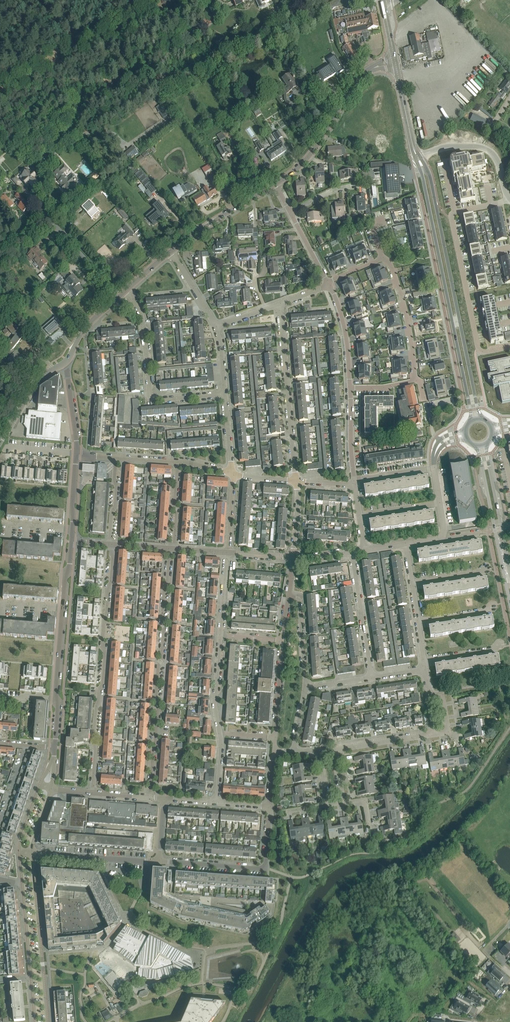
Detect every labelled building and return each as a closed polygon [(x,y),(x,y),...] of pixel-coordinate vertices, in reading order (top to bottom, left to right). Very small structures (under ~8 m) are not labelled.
[(345,18),(335,20),(337,28),(340,27),(340,29),(338,29),(339,35),(361,31),(362,36),(363,35),(364,39),(368,38),(367,37),(370,36),(369,32),(368,32),(368,29),(379,27),(377,15),(365,17),(364,13),(359,14),(344,17),(345,18)] [(208,25),(212,22),(207,16),(203,20),(208,25)] [(410,37),(412,46),(408,47),(411,61),(415,60),(416,62),(419,61),(419,59),(427,57),(425,43),(421,44),(419,35),(410,37)] [(350,44),(349,44),(347,36),(338,37),(340,47),(342,47),(343,48),(344,51),(342,52),(348,62),(350,60),(353,65),(360,61),(350,44)] [(489,54),(476,66),(486,76),(498,64),(489,54)] [(336,61),(332,56),(331,56),(331,57),(332,56),(333,58),(331,60),(328,62),(329,64),(328,65),(330,67),(329,67),(328,67),(328,68),(323,71),(324,73),(319,76),(319,75),(314,78),(319,85),(331,77),(332,77),(334,76),(334,75),(335,75),(336,76),(337,76),(336,75),(338,74),(338,75),(343,72),(335,61),(336,61)] [(295,77),(292,72),(291,65),(287,65),(288,75),(282,79),(287,86),(283,88),(287,93),(298,86),(293,78),(295,77)] [(509,89),(509,88),(509,83),(506,80),(500,88),(503,91),(500,94),(497,92),(490,101),(488,100),(486,103),(492,107),(499,98),(503,101),(508,94),(506,93),(509,89)] [(282,105),(287,112),(292,108),(288,102),(282,105)] [(161,104),(156,107),(163,118),(168,114),(161,104)] [(262,114),(258,107),(252,111),(257,117),(262,114)] [(221,143),(227,140),(222,132),(216,135),(221,143)] [(284,148),(283,145),(281,140),(280,141),(279,139),(277,137),(276,138),(278,142),(272,146),(273,146),(279,156),(286,151),(286,150),(287,150),(285,147),(284,148)] [(260,152),(264,149),(259,140),(254,143),(260,152)] [(232,153),(230,149),(228,147),(225,149),(222,144),(217,147),(224,159),(227,157),(227,156),(232,153)] [(134,146),(125,153),(130,160),(139,152),(134,146)] [(271,161),(279,156),(273,146),(265,151),(271,161)] [(341,156),(341,151),(341,146),(328,147),(329,153),(328,153),(328,154),(328,157),(334,157),(334,156),(341,156)] [(145,160),(141,155),(136,159),(140,165),(145,160)] [(450,164),(450,166),(451,166),(452,172),(453,177),(456,177),(457,184),(458,188),(459,192),(460,198),(461,202),(475,200),(470,174),(470,173),(471,173),(486,170),(483,156),(465,160),(464,157),(455,159),(453,159),(452,159),(451,160),(451,161),(450,162),(450,163),(450,164)] [(391,161),(370,163),(371,168),(385,166),(386,177),(387,177),(387,179),(386,179),(387,194),(401,193),(399,178),(397,178),(397,176),(399,176),(398,165),(391,166),(391,161)] [(320,168),(315,168),(316,182),(324,182),(323,165),(319,165),(320,168)] [(157,189),(138,166),(133,170),(152,194),(157,189)] [(58,171),(54,174),(60,181),(59,182),(70,194),(74,191),(77,188),(74,186),(78,182),(76,180),(77,179),(73,175),(68,179),(64,174),(65,173),(60,168),(58,171)] [(36,182),(37,181),(35,178),(36,177),(32,172),(30,173),(28,170),(22,176),(23,176),(21,178),(22,180),(27,185),(29,183),(31,186),(33,185),(34,185),(36,183),(36,182)] [(354,174),(357,173),(357,170),(340,171),(341,179),(355,178),(354,174)] [(217,180),(214,176),(212,172),(206,176),(211,184),(217,180)] [(17,185),(20,182),(15,176),(12,179),(17,185)] [(296,182),(297,196),(305,195),(304,178),(300,179),(301,182),(296,182)] [(187,192),(187,191),(194,186),(189,184),(184,187),(183,186),(180,188),(179,187),(173,190),(178,199),(184,195),(184,194),(187,192)] [(217,193),(215,189),(214,188),(209,190),(206,186),(203,188),(205,191),(203,193),(207,200),(210,199),(209,198),(217,193)] [(26,204),(22,200),(24,199),(19,193),(15,197),(19,200),(15,203),(23,212),(28,208),(25,204),(26,204)] [(207,200),(203,193),(199,195),(193,198),(193,199),(197,206),(207,200)] [(366,210),(365,198),(364,193),(361,194),(361,197),(356,197),(358,211),(366,210)] [(8,199),(4,203),(9,209),(14,205),(8,199)] [(344,216),(343,204),(343,199),(339,200),(340,203),(335,203),(335,206),(331,206),(332,218),(340,218),(340,217),(344,216)] [(408,200),(404,201),(405,208),(416,206),(415,199),(412,200),(412,199),(408,200)] [(98,211),(89,201),(82,207),(91,217),(92,219),(92,218),(91,218),(98,211),(99,212),(98,211)] [(169,215),(166,211),(158,203),(153,207),(158,212),(149,219),(154,225),(163,217),(164,219),(169,215)] [(119,206),(116,208),(119,211),(118,211),(122,215),(125,212),(121,209),(119,206)] [(416,206),(405,208),(406,208),(407,208),(408,214),(417,212),(416,206)] [(265,221),(272,220),(277,220),(276,212),(269,212),(264,212),(264,214),(260,214),(260,220),(264,219),(265,221)] [(308,222),(322,221),(322,218),(322,217),(323,217),(324,216),(324,213),(323,212),(304,214),(305,218),(308,217),(308,222)] [(417,212),(408,214),(409,221),(419,219),(417,212)] [(10,224),(7,220),(5,219),(2,222),(6,227),(10,224)] [(418,221),(409,223),(410,230),(419,228),(418,221)] [(123,233),(112,243),(115,247),(116,246),(119,249),(125,244),(123,243),(124,242),(123,242),(130,236),(131,236),(134,234),(126,225),(123,228),(128,232),(125,235),(123,233)] [(258,238),(258,234),(257,229),(253,229),(253,226),(242,226),(242,225),(238,226),(238,236),(253,236),(253,238),(258,238)] [(419,228),(410,230),(411,236),(421,234),(421,231),(420,231),(419,228)] [(269,232),(265,232),(265,235),(266,235),(267,245),(270,245),(275,245),(274,232),(269,232)] [(421,234),(411,236),(413,242),(411,243),(422,241),(421,237),(422,237),(421,234)] [(292,237),(285,237),(285,244),(288,244),(289,255),(297,255),(295,243),(293,243),(292,237)] [(230,248),(229,240),(217,241),(217,245),(214,245),(213,247),(213,248),(213,249),(213,250),(213,251),(215,253),(221,253),(223,250),(223,249),(230,248)] [(422,241),(411,243),(413,250),(417,249),(421,249),(420,248),(423,247),(422,241)] [(365,243),(356,246),(361,259),(367,257),(365,250),(367,248),(365,243)] [(108,267),(117,259),(105,244),(95,252),(108,267)] [(254,255),(257,255),(259,254),(258,246),(255,247),(255,249),(245,249),(245,251),(240,252),(240,259),(248,258),(249,269),(255,268),(254,255)] [(356,246),(347,250),(350,256),(353,255),(356,262),(361,259),(356,246)] [(41,269),(44,266),(48,263),(39,252),(40,251),(36,247),(27,256),(30,259),(30,260),(32,259),(41,269)] [(344,251),(335,255),(340,268),(346,265),(344,258),(346,257),(344,251)] [(197,257),(194,257),(196,270),(199,270),(199,272),(203,272),(203,269),(206,268),(206,262),(202,263),(202,256),(203,256),(203,257),(205,257),(211,257),(208,252),(207,252),(203,252),(196,253),(197,257)] [(274,263),(270,263),(271,275),(276,274),(276,275),(277,275),(277,274),(278,274),(278,271),(279,271),(278,263),(285,262),(284,255),(278,255),(277,255),(272,256),(273,260),(274,260),(274,263)] [(335,255),(326,259),(329,265),(332,264),(334,270),(340,268),(335,255)] [(301,268),(301,264),(286,266),(286,273),(288,273),(288,269),(291,268),(291,270),(297,269),(297,277),(293,277),(294,283),(306,282),(304,268),(301,268)] [(375,267),(369,270),(373,279),(386,274),(383,268),(376,270),(375,267)] [(428,268),(415,271),(416,277),(429,274),(428,268)] [(237,269),(232,270),(233,276),(231,276),(232,284),(224,284),(225,288),(233,287),(237,287),(237,284),(239,283),(239,284),(241,284),(241,283),(243,283),(242,276),(243,276),(243,272),(238,273),(237,269)] [(65,279),(70,274),(65,270),(61,274),(65,279)] [(386,274),(373,279),(374,279),(376,284),(374,285),(375,288),(382,285),(381,283),(388,280),(386,274)] [(429,274),(416,277),(417,284),(431,281),(429,274)] [(66,285),(63,287),(66,290),(68,289),(75,296),(83,289),(78,284),(80,283),(73,275),(64,282),(66,285)] [(211,275),(206,275),(208,290),(210,290),(210,291),(212,291),(212,290),(213,290),(213,291),(218,290),(218,284),(216,285),(215,275),(211,275)] [(345,283),(341,284),(344,290),(355,286),(353,280),(351,281),(349,278),(344,280),(345,283)] [(280,292),(279,282),(272,283),(272,280),(265,280),(266,285),(265,285),(266,293),(280,292)] [(355,286),(344,290),(346,296),(349,295),(350,297),(356,295),(355,292),(358,291),(355,286)] [(243,303),(250,302),(249,289),(241,290),(243,303)] [(383,290),(377,291),(378,294),(379,294),(381,300),(380,300),(380,301),(393,297),(391,290),(384,293),(383,290)] [(232,306),(231,298),(224,299),(224,293),(221,294),(215,297),(215,304),(216,304),(217,303),(218,308),(232,306)] [(393,297),(380,301),(383,310),(384,310),(389,308),(388,305),(395,303),(393,297)] [(434,297),(421,300),(422,306),(436,303),(435,300),(434,297)] [(352,303),(349,304),(350,310),(362,307),(362,306),(360,307),(358,301),(357,298),(351,300),(352,303)] [(482,299),(482,300),(483,303),(484,310),(485,317),(487,324),(488,330),(491,343),(495,342),(498,342),(499,342),(499,341),(503,340),(502,331),(500,331),(499,331),(493,301),(492,298),(483,299),(482,299)] [(436,303),(422,306),(422,307),(424,306),(426,312),(437,310),(436,307),(437,307),(436,303)] [(362,307),(350,310),(352,316),(355,315),(356,318),(362,316),(361,313),(364,313),(362,307)] [(329,321),(329,323),(333,323),(332,320),(331,320),(330,312),(324,313),(324,321),(329,321)] [(390,312),(384,313),(384,317),(386,316),(387,322),(386,323),(400,320),(399,316),(398,316),(398,314),(391,315),(390,312)] [(50,326),(42,333),(46,336),(50,332),(51,333),(58,327),(57,326),(61,323),(55,316),(48,323),(50,326)] [(358,324),(354,325),(355,331),(365,329),(364,323),(363,320),(357,321),(358,324)] [(400,320),(386,323),(388,332),(394,331),(393,328),(401,326),(400,324),(401,323),(400,320)] [(425,325),(421,326),(422,332),(426,331),(431,330),(431,328),(435,328),(434,322),(432,322),(432,321),(426,322),(426,320),(424,321),(425,325)] [(24,335),(21,333),(19,332),(18,333),(17,331),(11,324),(3,331),(5,334),(10,331),(13,335),(13,334),(15,337),(7,346),(6,345),(3,349),(11,356),(8,360),(19,369),(26,360),(15,351),(13,349),(19,341),(20,342),(22,340),(21,339),(24,335)] [(134,327),(127,328),(128,336),(132,336),(132,339),(135,339),(139,338),(138,330),(134,330),(134,327)] [(99,335),(97,335),(97,341),(99,341),(101,341),(101,339),(106,338),(106,342),(109,342),(109,338),(108,330),(106,330),(106,329),(101,329),(101,330),(102,335),(99,335)] [(365,329),(355,331),(356,337),(360,336),(360,339),(367,338),(366,335),(365,329)] [(239,342),(239,340),(238,332),(231,332),(231,334),(227,334),(228,339),(232,339),(232,341),(236,340),(236,343),(239,342)] [(37,343),(29,334),(26,338),(34,347),(37,343)] [(395,335),(389,336),(389,340),(390,339),(391,345),(390,345),(390,346),(404,343),(404,340),(403,340),(403,337),(395,338),(395,335)] [(166,356),(164,343),(164,336),(155,337),(157,357),(166,356)] [(437,338),(425,341),(427,350),(443,347),(442,343),(438,344),(437,338)] [(361,345),(357,346),(358,352),(371,351),(371,350),(368,351),(368,345),(367,345),(367,342),(361,342),(361,345)] [(404,343),(390,346),(391,355),(398,354),(397,351),(405,350),(404,347),(405,347),(404,343)] [(443,347),(427,350),(428,350),(430,359),(441,357),(440,352),(444,351),(443,347)] [(371,351),(358,352),(359,358),(362,358),(363,361),(369,360),(369,357),(371,357),(371,351)] [(194,363),(205,362),(205,359),(206,359),(205,352),(197,353),(197,357),(193,357),(194,363)] [(398,358),(392,359),(392,369),(406,367),(406,361),(401,361),(398,362),(398,358)] [(509,369),(509,358),(488,363),(488,368),(494,366),(494,367),(489,368),(490,373),(497,371),(497,373),(487,375),(489,381),(493,380),(493,383),(492,383),(493,388),(499,387),(502,403),(509,401),(509,388),(509,385),(509,370),(509,369)] [(434,364),(430,365),(431,368),(432,368),(433,368),(432,368),(434,367),(435,371),(445,369),(444,368),(445,368),(445,366),(444,366),(443,362),(437,363),(434,363),(434,364)] [(363,367),(359,367),(359,373),(372,373),(372,364),(363,364),(363,367)] [(393,375),(391,375),(391,378),(399,378),(399,375),(407,374),(406,367),(392,369),(393,375)] [(372,373),(359,373),(359,379),(363,379),(363,382),(369,382),(369,379),(369,373),(372,373)] [(444,376),(434,378),(436,387),(450,384),(450,380),(445,381),(444,376)] [(58,391),(58,390),(59,389),(60,388),(60,387),(61,386),(61,385),(61,384),(61,383),(61,382),(60,380),(60,379),(59,379),(58,378),(57,377),(56,377),(54,377),(53,377),(52,377),(51,378),(50,379),(49,379),(48,380),(48,382),(47,383),(50,383),(47,412),(57,413),(56,412),(56,408),(57,408),(58,391)] [(166,382),(162,382),(161,377),(156,377),(157,384),(159,384),(160,391),(166,390),(166,382)] [(104,386),(104,382),(107,381),(107,379),(106,379),(95,380),(95,387),(100,386),(100,389),(104,388),(104,386)] [(50,383),(47,383),(46,383),(46,384),(40,388),(38,410),(37,411),(47,412),(50,383)] [(450,384),(436,387),(438,396),(448,394),(447,389),(451,388),(450,384)] [(259,392),(258,387),(258,386),(256,386),(257,399),(262,399),(266,398),(265,391),(259,392)] [(402,401),(398,402),(402,420),(401,421),(402,427),(415,424),(416,426),(421,425),(419,417),(420,417),(420,415),(419,416),(418,410),(419,410),(419,407),(418,406),(417,406),(417,404),(416,404),(413,387),(405,388),(405,390),(403,390),(403,389),(399,390),(400,398),(401,398),(401,400),(402,400),(402,401)] [(394,398),(364,398),(365,435),(377,435),(377,409),(394,409),(394,398)] [(244,405),(243,405),(243,399),(234,399),(235,406),(238,405),(238,408),(245,408),(244,405)] [(47,412),(37,411),(29,410),(28,416),(25,415),(24,424),(23,424),(27,429),(26,437),(44,439),(47,412)] [(62,413),(57,413),(47,412),(44,439),(60,440),(62,413)] [(369,437),(356,438),(356,445),(370,444),(369,437)] [(270,448),(281,447),(280,441),(272,441),(272,445),(268,446),(261,446),(261,449),(264,449),(270,448)] [(82,470),(94,471),(95,463),(83,463),(82,470)] [(450,466),(459,523),(476,521),(471,489),(473,489),(473,487),(471,487),(467,463),(450,466)] [(97,481),(103,481),(104,481),(104,479),(106,479),(106,478),(109,479),(109,475),(106,474),(107,465),(98,464),(98,465),(94,464),(93,472),(97,472),(97,481)] [(366,497),(429,487),(427,477),(421,478),(420,477),(418,477),(418,478),(405,480),(405,479),(402,480),(402,481),(389,483),(389,482),(386,482),(387,483),(374,485),(374,484),(371,485),(371,486),(364,487),(366,497)] [(96,491),(107,492),(108,487),(109,487),(109,484),(102,483),(94,482),(94,486),(96,486),(96,491)] [(107,500),(107,492),(96,491),(95,499),(107,500)] [(106,509),(107,500),(95,499),(95,508),(106,509)] [(57,521),(60,521),(63,522),(64,512),(57,512),(57,511),(55,511),(39,510),(39,509),(36,509),(36,510),(18,508),(15,507),(15,508),(8,508),(7,517),(14,518),(17,518),(23,519),(23,520),(29,520),(29,519),(35,519),(35,520),(38,520),(44,520),(44,521),(47,522),(47,520),(54,521),(57,522),(57,521)] [(105,517),(106,509),(95,508),(94,516),(105,517)] [(371,531),(434,522),(432,512),(426,513),(426,512),(423,512),(423,513),(410,515),(410,514),(407,514),(407,515),(395,517),(394,516),(392,517),(392,518),(379,520),(379,519),(376,519),(376,520),(369,521),(371,531)] [(105,525),(105,517),(94,516),(93,524),(105,525)] [(104,530),(105,525),(93,524),(93,529),(90,529),(90,532),(98,533),(105,533),(106,534),(106,530),(104,530)] [(340,534),(340,542),(341,542),(346,542),(347,538),(350,538),(350,531),(341,530),(340,534)] [(189,535),(182,534),(181,541),(192,542),(193,536),(189,535)] [(17,558),(17,557),(53,560),(54,555),(61,556),(62,540),(54,540),(54,547),(44,546),(44,541),(40,540),(40,543),(39,547),(15,545),(15,542),(3,541),(2,556),(17,558)] [(418,556),(419,561),(419,562),(482,552),(481,542),(474,543),(474,542),(471,542),(471,543),(458,545),(458,544),(455,544),(456,545),(443,547),(443,546),(440,547),(440,548),(427,550),(427,549),(424,549),(424,550),(418,551),(418,554),(417,554),(417,556),(418,556)] [(92,562),(93,556),(87,556),(88,550),(82,549),(81,556),(82,557),(82,558),(81,558),(81,562),(92,562)] [(92,562),(104,563),(104,560),(103,560),(104,551),(99,551),(98,557),(93,556),(92,562)] [(92,569),(92,562),(81,562),(81,565),(81,567),(80,567),(80,573),(86,574),(86,568),(92,569)] [(103,567),(104,563),(92,562),(92,569),(97,569),(97,575),(102,575),(102,567),(103,567)] [(85,580),(86,574),(80,573),(79,580),(80,580),(80,582),(79,582),(79,586),(80,586),(84,586),(84,587),(88,588),(90,588),(91,580),(85,580)] [(161,575),(156,574),(147,574),(147,577),(149,577),(149,581),(161,582),(161,575)] [(101,584),(102,575),(97,575),(96,580),(91,580),(90,588),(93,588),(97,588),(97,587),(101,587),(102,587),(102,584),(101,584)] [(197,576),(197,581),(207,581),(207,584),(208,584),(208,588),(217,589),(218,582),(218,578),(214,578),(211,578),(208,577),(197,576)] [(425,598),(481,590),(488,589),(486,579),(480,580),(479,579),(477,579),(477,580),(464,582),(464,581),(461,581),(461,582),(448,584),(448,583),(445,584),(446,585),(433,587),(433,586),(430,586),(430,587),(423,588),(425,598)] [(57,601),(57,600),(58,591),(51,591),(51,590),(48,589),(48,590),(32,589),(32,588),(30,588),(30,589),(14,588),(14,587),(11,586),(11,587),(4,587),(3,596),(10,597),(13,598),(13,597),(19,598),(19,599),(22,599),(22,598),(29,598),(29,599),(32,599),(38,599),(38,600),(41,601),(41,599),(47,600),(50,601),(50,600),(57,601)] [(196,604),(195,607),(198,607),(198,600),(203,601),(204,597),(196,596),(196,604)] [(88,611),(89,604),(84,604),(84,598),(78,597),(77,605),(78,605),(78,606),(77,606),(77,610),(88,611)] [(88,611),(100,611),(100,608),(99,608),(100,599),(95,599),(94,605),(89,604),(88,611)] [(277,607),(270,607),(269,619),(273,620),(273,616),(276,617),(277,607)] [(88,617),(88,611),(77,610),(77,613),(78,613),(78,615),(77,615),(76,622),(82,622),(83,616),(88,617)] [(100,615),(100,611),(88,611),(88,617),(93,617),(93,623),(98,623),(99,615),(100,615)] [(431,637),(487,629),(494,627),(492,617),(486,618),(485,617),(483,618),(483,619),(470,621),(469,620),(467,620),(467,621),(454,623),(454,622),(451,623),(438,625),(438,624),(435,625),(436,626),(429,627),(431,637)] [(47,639),(47,634),(54,635),(56,619),(48,618),(47,625),(38,625),(38,619),(33,619),(33,622),(33,626),(2,623),(2,621),(0,620),(0,635),(4,636),(4,635),(47,639)] [(158,623),(153,622),(143,621),(143,624),(149,625),(149,629),(157,630),(158,623)] [(82,628),(82,622),(76,622),(75,628),(76,629),(76,630),(75,630),(75,634),(76,634),(80,634),(80,635),(84,636),(86,636),(87,628),(82,628)] [(97,632),(98,623),(93,623),(92,629),(87,628),(86,636),(89,636),(93,636),(93,635),(97,635),(98,635),(98,632),(97,632)] [(384,649),(386,648),(385,642),(383,642),(374,644),(375,650),(384,649)] [(85,659),(85,652),(80,652),(80,646),(74,645),(74,653),(75,653),(74,654),(73,654),(73,658),(85,659)] [(85,659),(96,660),(96,656),(95,656),(96,647),(91,647),(90,653),(85,652),(85,659)] [(203,647),(202,654),(205,655),(206,655),(205,657),(212,658),(212,655),(212,654),(213,648),(203,647)] [(269,650),(263,649),(261,680),(258,680),(257,693),(260,693),(257,724),(263,724),(263,722),(269,723),(271,694),(271,689),(273,689),(273,686),(271,686),(272,681),(275,652),(268,651),(269,650)] [(386,661),(388,660),(387,654),(384,654),(376,655),(377,662),(383,661),(386,661)] [(437,676),(500,666),(498,656),(491,657),(491,656),(489,656),(489,657),(476,659),(476,658),(473,659),(473,660),(460,662),(460,661),(457,661),(457,662),(445,664),(444,663),(442,663),(442,664),(435,665),(437,676)] [(84,665),(85,659),(73,658),(73,661),(74,661),(74,663),(73,663),(72,670),(78,670),(79,664),(84,665)] [(96,663),(96,660),(85,659),(84,665),(89,665),(89,671),(94,671),(95,663),(96,663)] [(196,673),(196,677),(210,678),(211,675),(211,668),(201,667),(201,673),(196,673)] [(78,676),(78,670),(72,670),(72,677),(73,677),(73,678),(72,678),(71,682),(72,682),(76,682),(76,683),(80,684),(83,684),(83,676),(78,676)] [(93,680),(94,671),(89,671),(89,677),(83,676),(83,684),(85,684),(89,684),(89,683),(93,684),(93,683),(94,684),(94,680),(93,680)] [(416,681),(410,682),(411,689),(414,689),(415,694),(411,695),(412,698),(413,703),(414,703),(419,702),(416,681)] [(409,683),(403,683),(405,694),(411,693),(411,689),(410,682),(409,683)] [(403,683),(396,684),(398,693),(404,692),(404,694),(405,694),(403,683)] [(390,685),(383,687),(385,697),(385,699),(391,698),(391,696),(390,685)] [(383,687),(376,688),(376,693),(377,694),(377,698),(385,697),(383,687)] [(371,688),(363,690),(365,698),(369,697),(369,700),(372,699),(375,699),(375,696),(374,691),(371,691),(371,688)] [(357,694),(354,694),(355,705),(359,704),(358,702),(365,701),(365,698),(363,690),(356,691),(357,694)] [(350,692),(343,693),(344,701),(345,703),(352,702),(352,707),(356,706),(355,705),(354,694),(351,695),(350,692)] [(332,702),(331,698),(330,693),(323,694),(322,700),(332,702)] [(337,697),(333,697),(334,702),(335,705),(338,704),(337,702),(344,701),(343,693),(336,694),(337,697)] [(90,730),(88,730),(91,702),(92,702),(92,699),(91,699),(85,698),(77,697),(76,701),(79,701),(77,730),(71,730),(70,739),(66,739),(66,749),(67,749),(73,750),(76,750),(76,745),(84,743),(83,743),(84,740),(89,741),(90,730)] [(477,706),(477,703),(476,698),(459,700),(460,704),(468,703),(469,707),(477,706)] [(48,703),(47,703),(37,702),(37,709),(36,709),(37,709),(36,712),(35,730),(34,730),(35,731),(35,733),(34,733),(35,733),(34,740),(45,741),(45,740),(44,740),(44,734),(46,734),(46,725),(47,725),(47,724),(47,722),(48,722),(47,722),(47,720),(48,720),(48,719),(47,719),(47,710),(46,710),(47,703),(48,703)] [(135,703),(135,706),(141,707),(140,711),(149,711),(149,704),(144,704),(135,703)] [(462,717),(467,717),(479,715),(477,706),(469,707),(469,712),(461,713),(462,717)] [(409,720),(412,719),(410,709),(408,710),(409,712),(405,713),(405,718),(401,719),(402,727),(410,726),(409,720)] [(417,711),(412,712),(412,709),(410,709),(412,719),(415,719),(415,725),(423,724),(421,716),(417,716),(417,711)] [(173,716),(172,723),(179,724),(180,719),(180,711),(177,710),(177,716),(173,716)] [(402,727),(401,719),(398,719),(398,714),(391,715),(392,722),(395,722),(396,728),(402,727)] [(372,725),(371,718),(370,715),(365,716),(366,724),(362,725),(363,733),(370,732),(369,726),(372,725)] [(389,723),(392,722),(391,715),(385,716),(386,721),(382,722),(383,730),(390,729),(389,723)] [(350,729),(353,728),(351,717),(348,718),(348,722),(346,722),(346,727),(342,728),(343,736),(351,735),(350,729)] [(358,720),(355,721),(354,717),(351,717),(353,728),(355,728),(356,734),(363,733),(362,725),(359,725),(358,720)] [(381,718),(377,719),(377,717),(371,718),(372,725),(375,725),(376,731),(383,730),(382,722),(381,718)] [(472,729),(481,727),(480,719),(462,722),(463,725),(471,724),(472,729)] [(343,736),(342,728),(339,728),(338,723),(332,724),(332,725),(329,726),(328,732),(336,731),(337,737),(343,736)] [(484,730),(481,731),(481,727),(472,729),(473,734),(464,735),(465,739),(485,735),(484,730)] [(426,764),(424,752),(423,747),(420,748),(421,756),(416,757),(417,766),(426,764)] [(464,760),(463,753),(462,748),(458,749),(460,757),(455,758),(457,767),(465,765),(468,765),(467,759),(464,760)] [(70,781),(73,750),(67,749),(65,778),(63,778),(63,781),(64,781),(70,781)] [(418,769),(417,766),(416,757),(411,757),(410,749),(406,750),(409,769),(410,770),(418,769)] [(78,750),(76,750),(73,750),(70,781),(79,782),(79,779),(76,779),(78,750)] [(409,769),(406,750),(403,750),(404,759),(399,759),(401,768),(409,767),(409,769)] [(457,767),(455,758),(450,759),(449,750),(445,751),(448,770),(449,770),(449,768),(457,767)] [(34,751),(32,756),(41,759),(42,754),(34,751)] [(448,770),(445,751),(442,751),(443,760),(438,760),(440,769),(447,768),(448,770)] [(401,768),(399,759),(395,760),(393,752),(389,752),(392,770),(401,768)] [(440,769),(438,760),(433,761),(432,753),(428,753),(431,771),(440,769)] [(234,754),(231,754),(231,757),(227,757),(227,766),(234,766),(235,754),(234,754)] [(373,764),(373,763),(376,762),(375,755),(372,755),(354,758),(355,761),(363,760),(364,765),(373,764)] [(41,759),(32,756),(30,762),(39,765),(41,759)] [(39,765),(30,762),(28,767),(37,770),(39,765)] [(294,775),(303,773),(302,769),(310,767),(310,763),(293,766),(294,775)] [(357,775),(362,774),(374,772),(373,764),(364,765),(365,770),(356,771),(357,775)] [(37,770),(28,767),(27,773),(35,775),(37,770)] [(35,775),(27,773),(25,778),(33,781),(35,775)] [(184,773),(183,784),(186,784),(186,785),(186,790),(192,791),(193,785),(193,782),(193,779),(189,779),(188,780),(187,780),(187,773),(184,773)] [(303,773),(294,775),(295,783),(312,780),(312,777),(303,778),(303,773)] [(374,785),(373,780),(376,778),(375,774),(372,775),(372,776),(355,779),(356,783),(364,781),(365,786),(374,785)] [(33,781),(25,778),(23,783),(32,786),(33,781)] [(32,786),(23,783),(21,789),(30,792),(32,786)] [(295,796),(304,795),(303,790),(312,788),(311,785),(294,787),(295,796)] [(374,785),(365,786),(366,791),(357,792),(358,796),(375,793),(374,785)] [(30,792),(21,789),(19,794),(28,797),(30,792)] [(28,797),(19,794),(18,800),(26,803),(28,797)] [(304,795),(295,796),(296,804),(314,802),(313,798),(305,799),(304,795)] [(386,805),(394,803),(393,795),(376,797),(377,801),(385,800),(386,805)] [(86,828),(88,800),(72,798),(71,804),(55,803),(47,825),(44,825),(43,828),(42,828),(40,835),(38,843),(59,844),(59,843),(148,850),(148,851),(152,851),(152,850),(153,850),(154,833),(145,833),(86,828)] [(26,803),(18,800),(16,805),(24,808),(26,803)] [(91,801),(91,800),(90,800),(89,809),(108,811),(109,803),(109,802),(104,802),(104,801),(101,801),(101,802),(91,801)] [(117,803),(109,802),(109,803),(108,811),(108,816),(108,817),(110,817),(114,817),(116,818),(117,803)] [(127,804),(117,803),(116,818),(118,818),(121,818),(125,818),(126,818),(127,804)] [(396,812),(395,808),(399,808),(398,803),(394,803),(386,805),(386,809),(378,811),(379,814),(399,811),(396,812)] [(137,805),(127,804),(126,818),(128,819),(132,819),(136,819),(136,815),(136,806),(137,805)] [(150,816),(151,807),(151,806),(145,805),(145,804),(143,804),(143,805),(137,805),(136,806),(136,815),(150,816)] [(24,808),(16,805),(14,810),(23,813),(24,808)] [(158,817),(158,806),(157,806),(157,807),(151,807),(150,816),(150,817),(157,818),(157,817),(158,817)] [(23,813),(14,810),(12,816),(21,819),(23,813)] [(388,821),(400,820),(399,811),(379,814),(379,818),(387,817),(388,821)] [(364,836),(363,833),(361,815),(357,816),(358,824),(353,825),(355,834),(355,836),(360,835),(360,837),(364,836)] [(21,819),(12,816),(10,821),(19,824),(21,819)] [(325,833),(323,821),(322,816),(318,817),(320,825),(315,826),(316,835),(325,833)] [(355,834),(353,825),(349,826),(347,817),(344,818),(346,838),(347,837),(347,835),(355,834)] [(316,835),(315,826),(310,827),(309,818),(305,819),(308,838),(309,838),(308,836),(316,835)] [(338,839),(346,838),(344,818),(340,819),(341,827),(337,828),(338,837),(338,839)] [(307,838),(308,838),(305,819),(301,819),(303,828),(298,828),(300,842),(302,841),(303,841),(303,840),(304,839),(304,838),(304,837),(307,836),(307,838)] [(338,837),(337,828),(332,828),(330,820),(327,820),(329,838),(338,837)] [(381,831),(398,829),(402,828),(400,820),(388,821),(389,826),(381,827),(381,831)] [(19,824),(10,821),(9,827),(17,830),(19,824)] [(300,842),(298,828),(293,829),(292,821),(288,821),(291,839),(295,838),(296,842),(300,842)] [(17,830),(9,827),(7,832),(15,835),(17,830)] [(12,836),(3,833),(1,838),(12,842),(11,841),(12,836)] [(12,842),(1,838),(2,839),(1,844),(13,848),(11,847),(12,842)] [(1,844),(0,844),(3,845),(1,850),(0,850),(11,854),(13,848),(1,844)] [(0,850),(0,856),(11,860),(11,859),(7,858),(9,853),(11,854),(0,850)] [(0,856),(0,862),(11,866),(11,865),(9,865),(11,860),(0,856)] [(0,862),(0,868),(9,871),(11,866),(0,862)] [(273,886),(273,880),(267,879),(262,879),(261,879),(251,878),(250,878),(239,877),(228,876),(227,876),(217,876),(216,875),(205,875),(204,875),(194,874),(193,874),(182,873),(177,873),(176,873),(176,875),(172,874),(172,872),(172,870),(172,871),(169,871),(167,871),(167,870),(160,870),(160,869),(155,868),(154,883),(154,884),(152,883),(152,886),(154,886),(153,892),(152,903),(160,906),(164,907),(167,908),(167,909),(167,908),(170,909),(170,910),(174,912),(178,914),(179,914),(180,914),(182,915),(182,916),(183,915),(186,916),(185,916),(187,917),(191,918),(196,919),(196,918),(199,918),(199,919),(202,919),(202,920),(206,921),(207,921),(210,922),(210,921),(214,922),(214,923),(214,922),(217,922),(217,923),(221,924),(222,924),(226,925),(226,924),(229,925),(229,926),(230,925),(232,926),(232,927),(237,927),(237,928),(241,928),(242,928),(245,929),(269,911),(267,907),(267,903),(272,903),(272,897),(275,897),(276,886),(273,886)] [(49,871),(41,870),(43,884),(44,884),(44,887),(45,889),(43,889),(43,897),(44,897),(49,950),(98,946),(103,945),(106,943),(109,941),(109,939),(121,924),(120,922),(121,921),(99,875),(49,871)] [(150,936),(148,939),(140,933),(126,926),(113,942),(116,944),(114,950),(135,966),(140,967),(140,968),(139,968),(138,978),(157,980),(194,970),(191,957),(150,936)] [(500,951),(506,957),(509,954),(509,946),(508,944),(505,947),(503,945),(500,948),(502,949),(500,951)] [(501,970),(495,964),(492,967),(495,970),(490,975),(493,978),(495,977),(499,981),(504,977),(499,972),(501,970)] [(499,985),(492,979),(485,986),(488,989),(487,990),(491,994),(492,993),(495,995),(497,992),(499,991),(498,990),(498,989),(499,990),(500,990),(497,988),(499,985)] [(24,1020),(20,983),(21,983),(11,984),(11,990),(10,991),(11,991),(12,993),(11,993),(12,993),(13,1012),(12,1012),(13,1012),(14,1014),(13,1014),(13,1015),(14,1014),(14,1021),(25,1020),(24,1020)] [(65,989),(60,989),(60,992),(55,992),(54,992),(55,1013),(56,1017),(56,1021),(68,1021),(65,989)] [(476,994),(469,990),(463,1000),(470,1004),(472,1002),(473,1002),(478,1005),(479,1003),(480,1003),(482,1000),(481,1000),(481,999),(478,997),(479,996),(475,994),(476,994)] [(463,1000),(457,997),(456,997),(457,997),(454,1002),(457,1003),(453,1010),(457,1013),(458,1011),(462,1014),(463,1012),(466,1013),(467,1013),(469,1011),(468,1010),(469,1008),(469,1007),(470,1004),(463,1000)] [(226,1003),(191,1000),(182,1021),(211,1021),(226,1003)] [(102,1014),(106,1020),(112,1017),(109,1011),(102,1014)] [(444,1021),(441,1021),(442,1016),(442,1015),(435,1014),(427,1021),(444,1021)]
